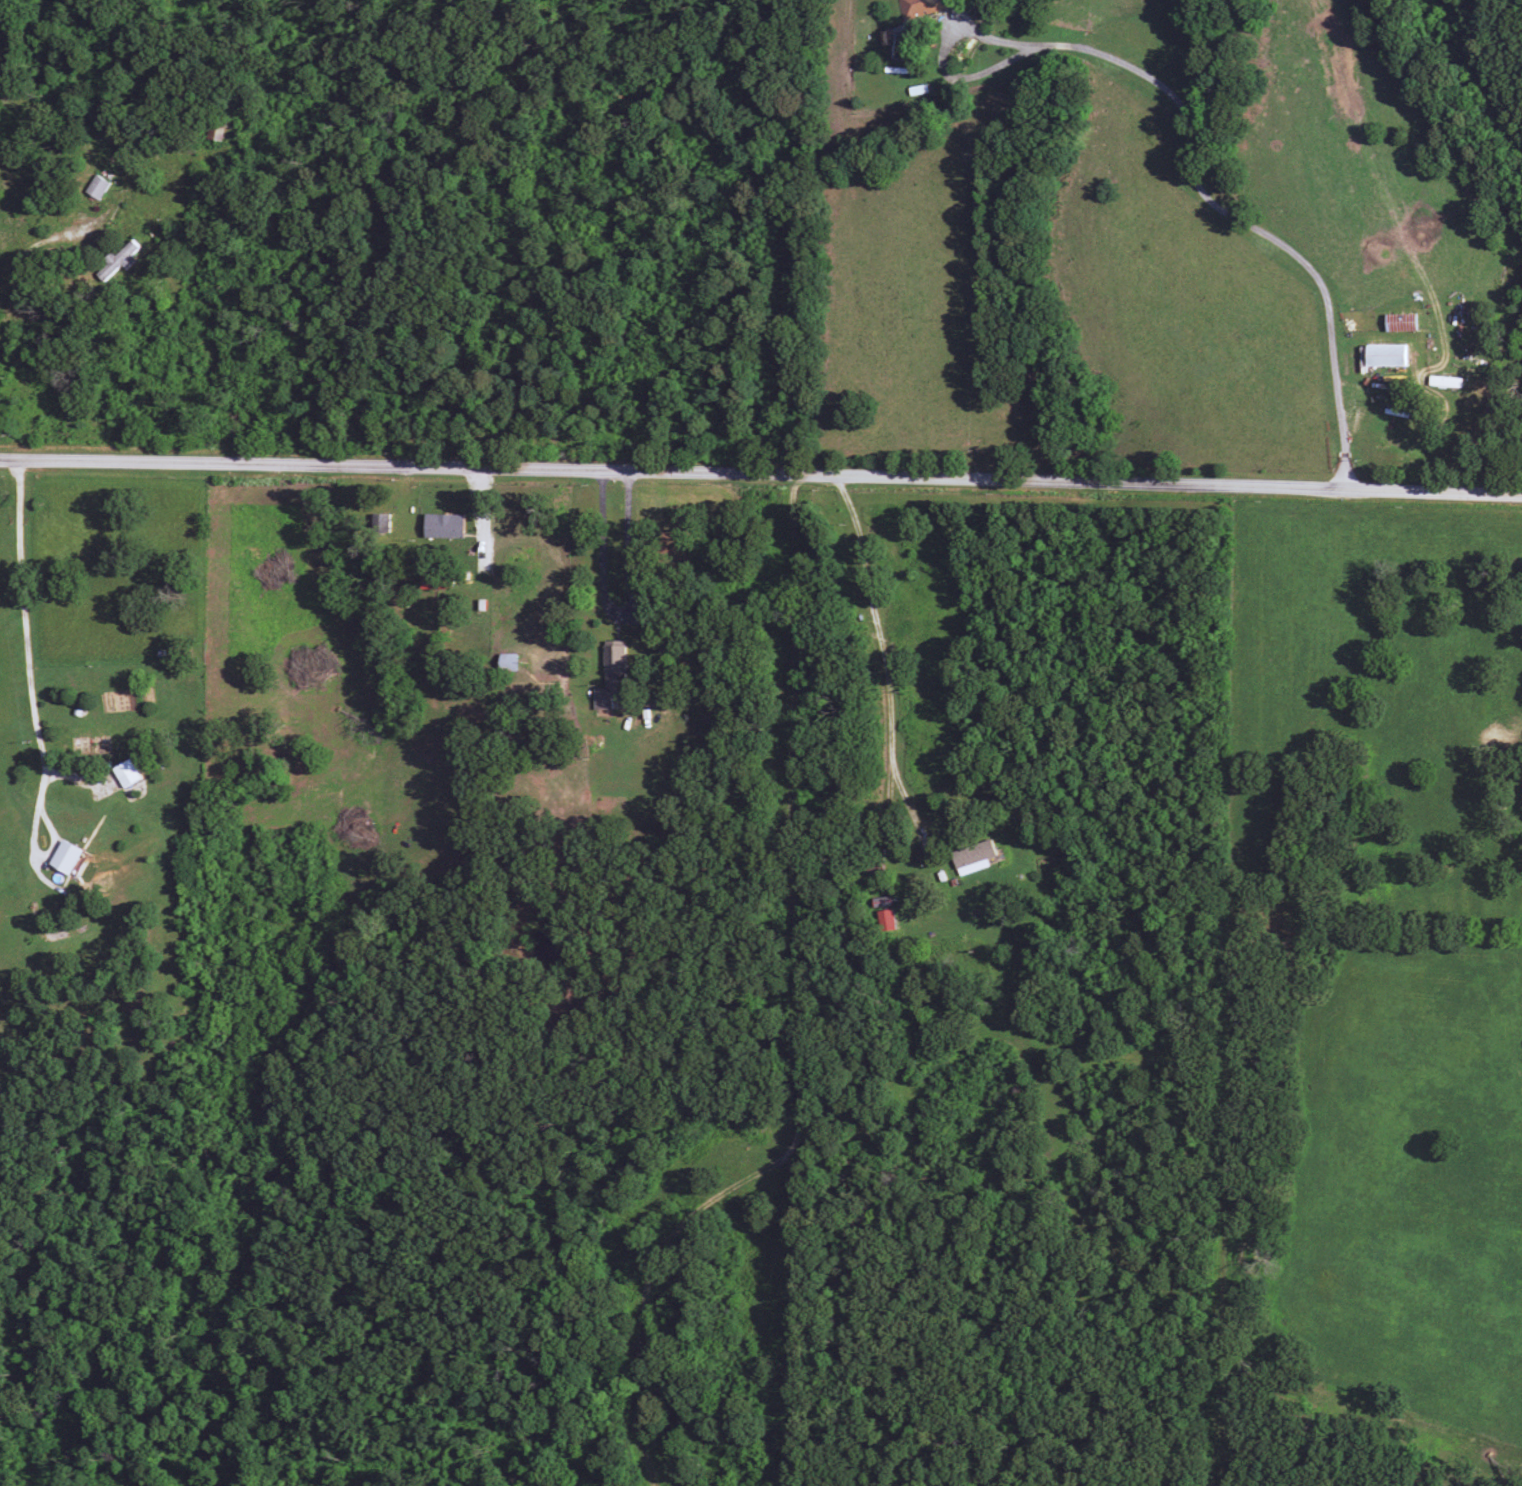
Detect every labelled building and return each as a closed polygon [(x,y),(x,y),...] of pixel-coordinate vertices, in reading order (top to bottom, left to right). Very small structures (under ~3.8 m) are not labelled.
[(903,18),(953,4),(952,0),(898,0),(903,18)] [(109,180),(95,171),(84,188),(98,197),(109,180)] [(131,252),(139,244),(131,236),(113,253),(110,248),(102,256),(106,260),(96,269),(103,277),(120,261),(126,267),(136,258),(131,252)] [(1385,311),(1385,329),(1415,328),(1415,310),(1385,311)] [(1405,363),(1404,341),(1366,341),(1366,363),(1405,363)] [(461,511),(423,511),(423,534),(461,535),(461,511)] [(603,685),(592,686),(593,706),(611,706),(610,693),(624,693),(623,638),(602,638),(603,685)] [(139,775),(129,755),(111,764),(121,785),(139,775)] [(47,862),(68,873),(81,847),(61,836),(47,862)] [(989,863),(987,855),(996,852),(991,836),(951,848),(958,872),(989,863)] [(879,927),(894,926),(892,905),(877,907),(879,927)]
